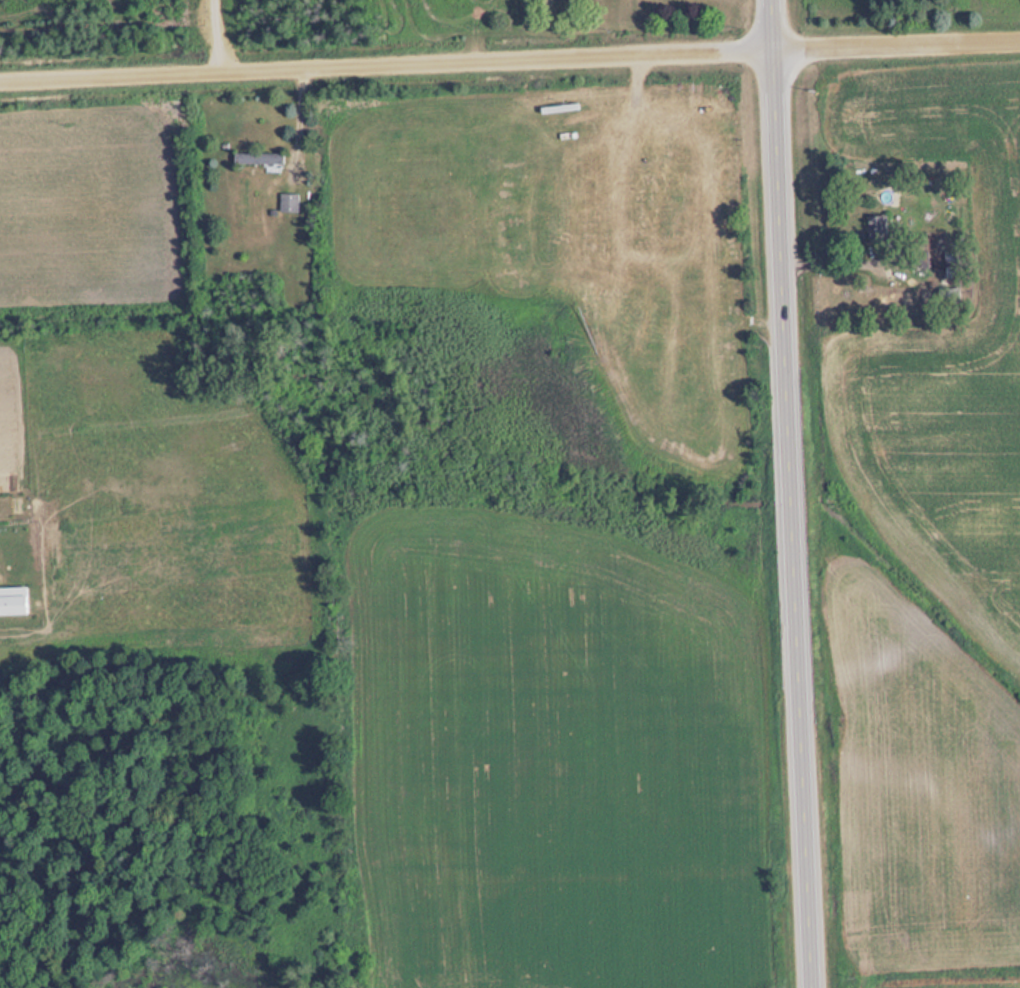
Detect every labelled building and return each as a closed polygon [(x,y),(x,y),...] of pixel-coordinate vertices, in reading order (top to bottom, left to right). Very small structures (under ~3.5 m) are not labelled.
[(282,153),(238,153),(238,164),(282,164),(282,153)] [(298,211),(298,194),(279,194),(279,211),(298,211)] [(867,241),(888,241),(888,214),(867,214),(867,241)] [(929,250),(910,250),(910,267),(929,267),(929,250)] [(939,293),(945,306),(961,299),(955,286),(939,293)]
